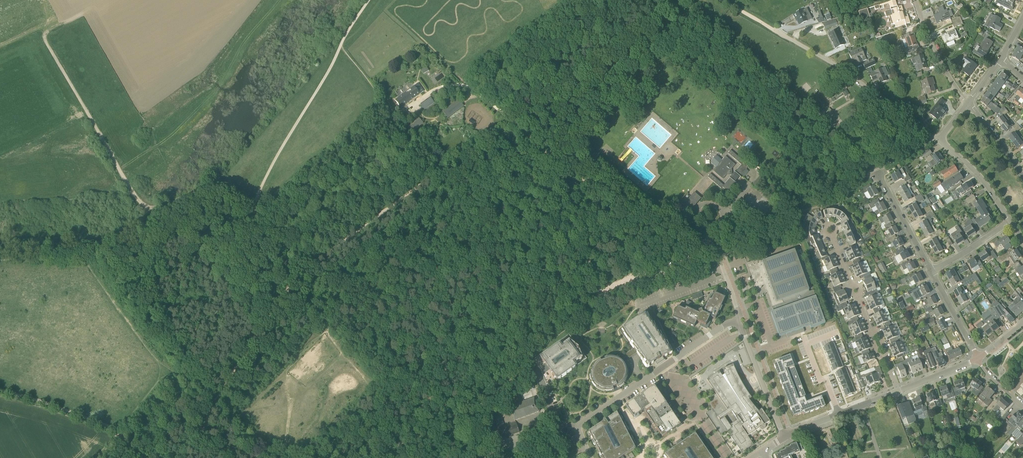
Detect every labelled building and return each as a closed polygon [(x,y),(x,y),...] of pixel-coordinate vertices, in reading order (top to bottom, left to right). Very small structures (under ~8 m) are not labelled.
[(996,3),(1010,10),(1012,7),(1013,6),(1012,5),(1015,0),(1006,0),(997,0),(996,3)] [(891,9),(884,11),(886,17),(889,17),(892,25),(893,24),(894,24),(895,27),(910,23),(908,17),(905,18),(904,18),(902,12),(903,12),(901,6),(897,7),(897,8),(891,10),(891,9)] [(940,13),(934,15),(938,24),(941,22),(944,21),(951,18),(947,10),(945,11),(943,7),(943,6),(938,9),(940,13)] [(924,18),(934,14),(931,7),(921,11),(924,18)] [(797,21),(796,21),(797,21),(799,25),(807,21),(812,19),(807,8),(802,11),(793,15),(796,20),(796,19),(797,21)] [(870,19),(867,9),(858,12),(862,22),(870,19)] [(995,16),(989,27),(992,28),(995,30),(996,30),(997,31),(999,32),(1000,30),(1001,29),(1002,27),(998,25),(999,23),(1001,19),(999,18),(995,16)] [(835,20),(827,22),(829,28),(837,25),(835,20)] [(829,34),(831,39),(832,42),(841,38),(838,30),(829,34)] [(946,44),(957,40),(959,39),(955,30),(942,35),(946,44)] [(914,32),(900,36),(902,40),(905,39),(907,48),(908,48),(909,48),(909,49),(908,50),(909,54),(910,53),(914,52),(920,50),(919,49),(920,49),(919,49),(918,45),(918,44),(917,44),(916,42),(914,36),(915,36),(914,34),(915,34),(914,34),(914,33),(914,32)] [(835,49),(844,45),(841,38),(832,42),(835,49)] [(978,52),(976,55),(983,59),(985,57),(989,52),(988,51),(991,47),(993,43),(986,39),(984,43),(982,47),(981,47),(978,52)] [(856,51),(849,54),(853,61),(854,61),(855,60),(857,64),(862,62),(867,60),(865,56),(864,55),(861,49),(856,51)] [(1019,61),(1022,56),(1016,52),(1013,57),(1019,61)] [(914,58),(911,59),(912,64),(916,63),(917,65),(918,71),(920,70),(921,70),(927,68),(925,62),(924,59),(923,55),(915,58),(914,58)] [(964,69),(963,71),(969,76),(972,73),(971,72),(973,71),(977,65),(971,61),(970,61),(965,57),(963,61),(964,62),(966,63),(963,66),(963,68),(965,69),(964,69)] [(875,64),(873,59),(862,63),(865,69),(868,68),(873,66),(875,64)] [(887,80),(881,68),(875,71),(875,72),(870,74),(873,81),(878,78),(880,83),(887,80)] [(1006,81),(1008,78),(1009,78),(1003,73),(999,78),(1011,87),(1015,90),(1018,86),(1015,83),(1013,86),(1006,81)] [(927,94),(935,91),(932,82),(934,82),(933,78),(922,82),(924,88),(925,87),(927,94)] [(1011,87),(999,78),(995,83),(1001,87),(1003,85),(1010,89),(1011,87)] [(415,85),(395,100),(401,108),(424,91),(418,83),(415,85)] [(998,92),(1001,87),(995,83),(992,88),(998,92)] [(994,97),(998,92),(992,88),(988,92),(994,97)] [(1022,96),(1022,90),(1021,89),(1016,94),(1018,95),(1015,99),(1016,100),(1014,103),(1016,104),(1017,103),(1018,101),(1022,96)] [(991,102),(994,97),(988,92),(985,97),(991,102)] [(422,105),(425,109),(434,102),(431,97),(422,105)] [(994,104),(991,102),(985,97),(981,102),(987,107),(989,104),(992,107),(992,106),(996,109),(993,111),(997,114),(1000,111),(1001,109),(997,106),(994,104)] [(939,105),(931,115),(937,119),(938,120),(939,119),(941,116),(942,115),(944,115),(947,112),(941,107),(946,102),(941,98),(938,102),(937,104),(939,105)] [(464,106),(459,99),(443,112),(448,118),(464,106)] [(1001,127),(1009,121),(1005,115),(1009,112),(1003,106),(1001,109),(1000,111),(1003,116),(997,121),(1001,127)] [(836,116),(829,107),(824,111),(831,120),(836,116)] [(419,117),(407,127),(411,133),(424,123),(419,117)] [(1006,132),(1014,126),(1009,121),(1001,127),(1006,132)] [(1021,137),(1017,132),(1015,133),(1009,137),(1013,143),(1022,137),(1021,137)] [(1022,143),(1022,142),(1022,138),(1022,137),(1013,143),(1018,149),(1022,145),(1022,144),(1022,143)] [(925,158),(932,153),(930,149),(927,151),(924,153),(922,154),(925,158)] [(587,167),(594,159),(584,150),(577,158),(587,167)] [(741,177),(740,177),(749,166),(731,150),(728,153),(741,165),(735,172),(734,171),(734,172),(741,178),(741,177)] [(944,160),(942,157),(941,155),(938,152),(932,157),(934,159),(930,162),(934,167),(937,164),(944,160)] [(728,174),(731,173),(730,171),(735,166),(725,157),(713,170),(723,179),(728,174)] [(948,177),(957,172),(958,171),(955,165),(948,169),(948,168),(941,172),(945,179),(948,177)] [(895,183),(902,179),(901,176),(905,174),(902,169),(895,173),(896,174),(891,176),(895,183)] [(945,191),(964,179),(960,173),(953,177),(942,184),(941,185),(945,191)] [(728,191),(734,184),(735,183),(736,183),(729,177),(730,178),(724,185),(710,174),(708,177),(721,189),(723,187),(728,191)] [(942,184),(939,180),(932,185),(935,189),(941,185),(942,184)] [(956,196),(959,200),(962,198),(972,192),(970,189),(974,187),(971,182),(962,187),(964,191),(959,194),(956,196)] [(905,186),(899,190),(900,193),(901,194),(902,196),(909,192),(907,189),(909,188),(910,187),(911,187),(909,184),(905,186)] [(871,198),(878,194),(874,186),(870,188),(868,185),(861,189),(864,194),(868,192),(871,198)] [(909,192),(902,196),(903,198),(904,200),(906,203),(912,199),(915,197),(916,197),(914,195),(914,194),(913,194),(911,196),(909,192)] [(974,195),(966,200),(968,203),(972,201),(977,209),(982,216),(975,220),(977,224),(980,228),(987,223),(988,222),(991,220),(991,219),(989,216),(990,216),(987,211),(986,209),(987,208),(984,202),(982,199),(981,199),(977,202),(975,199),(976,198),(974,195)] [(685,203),(692,209),(698,203),(691,197),(685,203)] [(877,216),(887,210),(886,210),(882,203),(883,202),(882,202),(879,204),(877,200),(868,205),(871,209),(875,207),(877,210),(875,212),(877,216)] [(920,210),(923,208),(921,204),(918,206),(916,204),(909,208),(913,214),(920,210)] [(923,216),(920,210),(913,214),(916,220),(923,216)] [(852,220),(852,219),(847,213),(843,215),(842,214),(838,211),(835,217),(838,219),(841,221),(842,224),(841,225),(846,222),(852,220)] [(820,220),(823,218),(820,213),(816,215),(813,218),(811,217),(809,217),(807,217),(805,218),(804,220),(810,223),(816,225),(817,223),(820,220)] [(926,221),(920,225),(923,231),(933,225),(931,222),(932,221),(931,219),(936,216),(934,213),(927,217),(924,219),(926,221)] [(882,218),(879,219),(881,224),(884,223),(885,225),(884,226),(886,228),(893,224),(891,225),(890,223),(893,221),(889,215),(883,219),(882,218)] [(967,228),(964,230),(969,238),(975,233),(976,234),(976,233),(972,227),(974,225),(977,224),(975,220),(972,222),(971,220),(969,217),(968,218),(965,220),(967,222),(966,223),(964,224),(965,225),(967,228)] [(848,225),(842,227),(842,228),(845,235),(851,233),(849,228),(852,227),(851,224),(853,223),(852,220),(846,222),(848,225)] [(815,232),(815,229),(816,225),(810,223),(809,228),(809,233),(804,235),(805,237),(806,240),(809,239),(810,238),(812,237),(816,235),(815,232)] [(932,238),(942,232),(941,229),(937,231),(936,229),(936,230),(933,225),(923,231),(926,237),(931,235),(932,238)] [(964,241),(962,237),(965,236),(958,226),(955,227),(957,231),(951,235),(958,245),(964,241)] [(889,242),(894,239),(896,238),(895,235),(898,233),(894,227),(888,231),(889,234),(885,237),(886,239),(885,239),(887,243),(889,242)] [(940,245),(938,241),(942,239),(940,237),(944,235),(942,232),(932,238),(933,240),(929,242),(933,249),(940,245)] [(850,246),(855,243),(851,233),(845,235),(850,246)] [(1003,247),(1011,242),(1007,236),(1000,241),(995,244),(996,247),(1001,243),(1003,247)] [(809,239),(806,240),(807,243),(810,241),(811,245),(812,245),(815,243),(817,248),(822,245),(819,237),(813,240),(812,237),(810,238),(809,239)] [(893,255),(895,254),(902,250),(901,247),(904,245),(900,239),(895,241),(894,239),(889,242),(890,244),(892,243),(894,247),(890,249),(893,255)] [(848,251),(846,252),(848,256),(858,252),(856,246),(857,246),(855,243),(850,246),(849,246),(850,249),(847,250),(848,251)] [(827,256),(822,245),(817,248),(818,252),(815,253),(818,259),(821,258),(827,256)] [(943,251),(946,249),(944,246),(941,248),(940,245),(933,249),(936,255),(943,251)] [(1012,249),(1003,255),(1006,260),(1010,257),(1015,264),(1011,266),(1013,269),(1014,269),(1020,265),(1018,262),(1017,262),(1016,261),(1022,257),(1020,255),(1017,250),(1015,251),(1014,251),(1014,252),(1013,251),(1012,249)] [(811,283),(800,254),(796,255),(794,250),(768,259),(767,256),(746,263),(756,290),(761,288),(762,287),(762,286),(764,285),(774,311),(771,312),(779,336),(787,334),(788,338),(804,332),(803,328),(810,325),(811,328),(825,323),(813,290),(810,291),(808,284),(811,283)] [(896,256),(895,257),(898,264),(903,261),(910,257),(911,256),(909,253),(908,254),(906,251),(905,252),(904,252),(902,250),(895,254),(896,256)] [(994,258),(990,253),(988,254),(985,251),(982,253),(980,253),(979,254),(979,255),(983,262),(987,259),(989,262),(994,258)] [(858,252),(848,256),(850,260),(851,259),(852,261),(853,263),(860,260),(859,258),(860,257),(858,252)] [(827,256),(821,258),(822,261),(823,260),(824,262),(825,266),(836,261),(834,257),(832,258),(831,257),(829,258),(828,255),(827,256)] [(983,266),(979,260),(976,262),(974,258),(971,260),(970,259),(968,261),(968,262),(973,271),(975,271),(980,268),(983,266)] [(855,267),(853,268),(855,272),(865,268),(865,267),(863,262),(861,263),(860,260),(853,263),(854,266),(855,267)] [(836,261),(825,266),(828,271),(830,270),(831,273),(837,270),(836,267),(836,266),(837,266),(836,261)] [(901,265),(904,271),(907,269),(909,273),(916,269),(913,262),(910,264),(908,261),(901,265)] [(1014,269),(1017,273),(1020,277),(1022,275),(1022,267),(1021,265),(1020,265),(1014,269)] [(865,268),(855,272),(857,276),(858,275),(859,277),(861,276),(863,278),(864,278),(871,274),(869,272),(868,273),(865,267),(865,268)] [(832,275),(830,276),(832,282),(842,277),(841,273),(839,274),(838,273),(837,270),(831,273),(832,275)] [(950,272),(946,274),(950,280),(960,275),(958,272),(956,273),(954,270),(950,272)] [(982,283),(975,273),(972,275),(974,278),(976,280),(979,285),(982,283)] [(876,282),(873,276),(872,277),(871,274),(864,278),(866,282),(863,283),(865,287),(876,282)] [(909,276),(901,280),(902,283),(906,281),(908,280),(910,283),(913,281),(914,282),(916,285),(923,281),(923,280),(921,277),(919,274),(911,278),(909,276)] [(960,275),(950,280),(950,281),(953,286),(961,282),(959,279),(961,277),(960,275)] [(963,280),(962,280),(962,281),(963,283),(971,279),(974,278),(972,275),(969,276),(963,280)] [(842,277),(832,282),(835,287),(832,288),(834,290),(840,288),(842,287),(840,285),(843,283),(842,282),(844,281),(842,277)] [(965,286),(976,280),(974,278),(971,279),(963,283),(965,286)] [(878,291),(877,289),(878,288),(876,282),(865,287),(867,291),(869,290),(871,294),(878,291)] [(930,293),(926,285),(925,285),(926,286),(920,289),(924,296),(930,293)] [(918,290),(916,287),(907,292),(909,296),(918,290)] [(968,292),(967,290),(966,291),(963,287),(961,288),(954,292),(958,298),(968,292)] [(835,293),(833,294),(835,300),(846,295),(844,291),(844,289),(841,290),(840,288),(834,290),(835,293)] [(869,300),(867,300),(869,305),(879,300),(877,295),(879,294),(878,291),(871,294),(870,295),(871,297),(868,298),(869,300)] [(1021,300),(1020,299),(1022,297),(1020,294),(1017,291),(1015,293),(1018,298),(1013,302),(1014,303),(1017,306),(1022,312),(1022,303),(1021,300)] [(970,300),(968,296),(970,295),(968,292),(958,298),(961,305),(968,301),(970,300)] [(707,323),(710,317),(715,319),(725,298),(714,293),(711,300),(709,299),(703,313),(701,310),(698,311),(699,314),(686,307),(685,310),(678,306),(673,317),(694,327),(697,322),(703,324),(706,325),(707,323)] [(846,295),(835,300),(838,305),(839,308),(841,307),(847,304),(846,302),(848,301),(848,299),(846,295)] [(926,306),(923,307),(926,312),(927,311),(931,309),(931,310),(932,309),(931,306),(937,303),(936,302),(936,301),(933,297),(927,300),(926,301),(928,304),(926,306)] [(879,300),(869,305),(871,309),(872,308),(873,309),(874,312),(881,309),(880,306),(881,306),(879,300)] [(1015,320),(1005,309),(1001,305),(999,303),(994,308),(996,311),(999,317),(1000,318),(1005,314),(1007,317),(1006,318),(1011,323),(1015,320)] [(1022,312),(1017,306),(1014,303),(1009,308),(1016,317),(1019,314),(1020,315),(1022,313),(1021,313),(1022,312)] [(847,304),(841,307),(842,310),(844,309),(846,314),(856,310),(857,310),(855,306),(855,304),(852,305),(850,306),(849,304),(847,304)] [(876,316),(874,316),(876,321),(886,316),(882,308),(881,309),(874,312),(875,314),(876,316)] [(931,309),(927,311),(930,317),(931,316),(934,314),(937,318),(938,317),(944,314),(941,309),(940,308),(933,312),(932,312),(931,310),(931,309)] [(856,310),(846,314),(848,319),(848,320),(850,319),(851,321),(858,319),(857,317),(857,316),(859,315),(859,314),(857,310),(856,310)] [(987,318),(984,320),(993,332),(996,329),(999,328),(994,322),(993,321),(999,317),(996,311),(992,314),(987,318)] [(671,353),(653,312),(638,318),(636,319),(630,324),(620,331),(632,349),(620,357),(620,358),(617,357),(615,356),(612,356),(609,356),(607,357),(605,357),(605,358),(605,359),(601,361),(601,359),(600,359),(599,360),(597,362),(595,363),(593,366),(592,368),(591,371),(590,373),(591,376),(591,379),(592,381),(593,383),(595,385),(597,387),(599,389),(601,390),(604,391),(606,391),(609,391),(612,390),(613,391),(619,389),(619,387),(620,387),(621,386),(623,384),(624,383),(626,381),(627,378),(627,376),(628,373),(628,371),(627,368),(626,366),(626,365),(624,362),(623,361),(624,359),(625,359),(625,358),(626,358),(627,358),(628,357),(628,358),(629,358),(630,358),(638,353),(647,367),(655,361),(657,365),(664,360),(663,357),(671,353)] [(886,316),(876,321),(877,325),(878,324),(879,324),(879,325),(880,325),(881,325),(882,324),(883,325),(884,327),(890,324),(890,322),(889,321),(891,320),(889,315),(886,316)] [(852,324),(851,325),(851,326),(853,330),(863,326),(864,326),(862,323),(862,321),(861,320),(859,321),(858,319),(851,321),(852,324)] [(937,322),(942,331),(947,328),(942,319),(937,322)] [(993,332),(984,320),(982,322),(976,326),(979,329),(982,327),(983,329),(988,336),(993,332)] [(885,330),(883,331),(885,335),(895,331),(892,323),(890,324),(884,327),(885,329),(885,330)] [(863,326),(853,330),(855,336),(854,336),(856,339),(862,336),(861,333),(864,332),(866,331),(865,330),(864,326),(863,326)] [(895,331),(885,335),(887,339),(889,339),(889,340),(890,343),(901,338),(900,335),(898,336),(895,331)] [(551,384),(587,358),(569,334),(533,359),(541,370),(547,386),(551,384)] [(856,339),(851,340),(853,343),(852,344),(854,349),(857,347),(867,343),(868,343),(866,339),(866,337),(863,338),(862,336),(856,339)] [(892,346),(890,347),(892,351),(906,346),(903,340),(902,338),(901,338),(890,343),(892,345),(892,346)] [(833,342),(824,346),(827,351),(836,348),(833,342)] [(867,343),(857,347),(859,353),(861,352),(862,355),(869,352),(868,349),(870,348),(870,347),(868,343),(867,343)] [(959,348),(957,345),(954,346),(956,350),(953,351),(955,358),(962,355),(959,348)] [(906,346),(892,351),(894,355),(896,355),(896,356),(897,359),(904,356),(908,354),(908,352),(906,346)] [(836,348),(827,351),(829,357),(838,354),(836,348)] [(938,365),(939,367),(945,365),(945,364),(942,358),(943,357),(941,353),(938,354),(937,352),(935,348),(931,349),(938,365)] [(949,361),(955,358),(953,351),(951,348),(945,350),(947,354),(946,354),(949,361)] [(923,352),(925,356),(926,356),(931,369),(935,367),(935,366),(938,365),(931,349),(930,349),(930,350),(923,352)] [(864,357),(862,358),(864,363),(864,364),(864,363),(873,360),(874,359),(875,359),(873,355),(872,353),(870,354),(869,352),(862,355),(864,357)] [(838,354),(829,357),(831,363),(840,359),(838,354)] [(919,358),(913,361),(917,371),(922,369),(921,368),(922,367),(920,361),(923,360),(921,357),(920,354),(917,355),(919,358)] [(778,363),(774,364),(776,370),(777,370),(781,380),(780,381),(784,392),(785,391),(790,402),(788,402),(792,413),(794,412),(796,418),(809,413),(810,414),(820,410),(820,409),(825,407),(822,399),(807,404),(805,400),(807,399),(793,362),(791,363),(789,357),(778,362),(778,363)] [(840,359),(831,363),(833,368),(842,365),(840,359)] [(909,365),(906,366),(909,372),(911,371),(912,371),(913,373),(917,371),(913,361),(908,363),(909,365)] [(753,404),(749,400),(751,398),(749,395),(747,397),(743,391),(740,386),(739,383),(736,377),(733,371),(732,369),(734,368),(733,365),(723,369),(725,368),(726,371),(724,372),(725,375),(722,376),(721,374),(715,378),(714,375),(716,374),(707,380),(709,383),(711,381),(718,392),(730,409),(727,410),(729,413),(732,412),(737,420),(730,425),(725,417),(720,421),(727,432),(730,430),(733,433),(730,435),(735,442),(742,453),(750,447),(747,443),(749,442),(750,442),(751,442),(752,442),(752,441),(752,440),(752,439),(751,438),(750,438),(750,439),(748,436),(760,428),(761,428),(761,429),(762,429),(763,429),(764,429),(765,428),(766,427),(766,426),(766,424),(770,421),(764,412),(759,415),(758,413),(759,412),(757,409),(753,404)] [(902,365),(897,367),(901,377),(905,376),(905,374),(906,373),(909,372),(906,366),(903,367),(902,365)] [(845,368),(836,371),(838,377),(847,373),(845,368)] [(882,378),(879,371),(876,372),(876,371),(870,373),(875,385),(874,384),(878,382),(878,380),(878,379),(882,378)] [(847,373),(838,377),(841,383),(850,379),(847,373)] [(865,387),(859,373),(855,375),(861,389),(865,387)] [(875,385),(870,373),(864,375),(864,374),(860,376),(862,378),(865,385),(869,383),(870,385),(874,384),(875,386),(875,385)] [(850,379),(841,383),(843,388),(852,385),(850,379)] [(977,396),(984,388),(983,388),(980,386),(982,384),(976,379),(971,385),(975,388),(972,392),(977,396)] [(965,388),(962,380),(955,383),(957,388),(953,389),(956,396),(963,394),(961,389),(965,388)] [(852,385),(843,388),(845,394),(854,390),(852,385)] [(662,437),(666,434),(680,425),(654,386),(626,406),(633,417),(644,410),(662,437)] [(955,396),(952,388),(948,389),(947,386),(940,389),(941,392),(943,397),(947,395),(948,399),(955,396)] [(988,388),(982,395),(979,398),(983,401),(983,402),(988,406),(993,401),(990,398),(995,393),(992,390),(991,390),(988,388)] [(928,395),(927,395),(927,396),(930,403),(934,402),(937,408),(943,406),(940,399),(937,401),(937,400),(934,392),(928,395)] [(1004,411),(1009,405),(1003,400),(1003,399),(1000,396),(997,401),(999,403),(994,410),(996,412),(999,408),(1000,407),(1004,411)] [(515,420),(539,412),(534,398),(510,407),(515,420)] [(929,416),(926,406),(924,407),(922,402),(922,401),(921,401),(920,398),(921,398),(920,398),(916,399),(913,401),(913,400),(913,401),(917,410),(923,408),(925,417),(929,416)] [(496,410),(501,407),(497,400),(492,404),(496,410)] [(899,406),(898,407),(903,419),(905,424),(915,420),(914,418),(911,411),(909,412),(907,408),(906,408),(906,407),(905,404),(901,405),(899,406)] [(1004,421),(1010,414),(1007,411),(1001,418),(1004,421)] [(632,441),(617,412),(589,431),(593,440),(594,439),(598,444),(596,445),(600,453),(601,452),(605,457),(604,457),(623,457),(622,457),(636,448),(632,441)] [(1008,423),(1014,428),(1013,429),(1015,431),(1022,422),(1022,417),(1022,416),(1022,415),(1021,414),(1020,414),(1019,413),(1018,414),(1016,413),(1009,422),(1008,423)] [(519,432),(516,422),(504,426),(501,416),(493,418),(497,429),(501,439),(509,436),(509,438),(512,437),(511,435),(519,432)] [(1015,431),(1012,434),(1018,440),(1022,435),(1019,432),(1022,428),(1022,422),(1015,431)] [(695,433),(682,442),(681,440),(677,442),(678,444),(665,453),(669,457),(712,457),(695,433)] [(774,455),(776,457),(792,457),(791,456),(800,452),(799,451),(803,450),(800,444),(797,445),(796,443),(790,445),(790,446),(785,448),(785,449),(779,452),(780,453),(774,455)]
